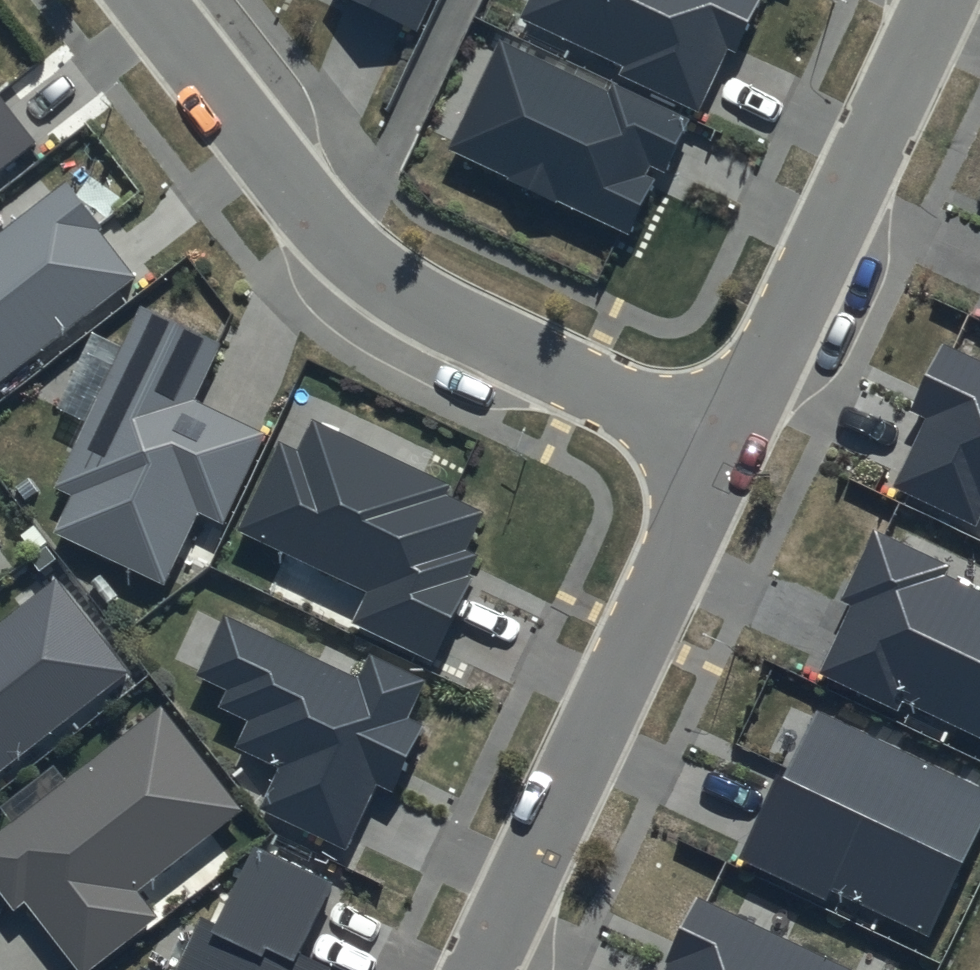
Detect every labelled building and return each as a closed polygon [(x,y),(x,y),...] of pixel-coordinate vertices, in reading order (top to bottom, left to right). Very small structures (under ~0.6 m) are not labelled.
[(418,33),(434,0),(347,0),(418,33)] [(519,17),(622,65),(618,74),(698,111),(727,49),(737,54),(762,0),(527,0),(519,17)] [(607,89),(500,39),(448,150),(628,234),(659,169),(666,173),(692,118),(612,80),(607,89)] [(0,96),(0,170),(36,142),(0,96)] [(63,183),(0,231),(0,380),(135,276),(63,183)] [(194,400),(220,342),(138,305),(54,488),(70,495),(52,534),(165,586),(199,513),(224,524),(266,433),(194,400)] [(944,344),(911,411),(927,418),(893,486),(976,526),(979,518),(979,361),(944,344)] [(450,483),(313,419),(298,452),(277,442),(236,528),(369,591),(354,623),(434,661),(483,557),(466,549),(484,510),(446,492),(450,483)] [(945,574),(949,566),(875,531),(842,602),(850,606),(818,675),(899,713),(904,702),(979,738),(979,590),(945,574)] [(0,621),(0,771),(128,671),(55,578),(0,621)] [(357,678),(224,618),(198,675),(229,688),(220,708),(249,721),(236,749),(277,767),(256,813),(346,853),(375,787),(394,796),(426,725),(409,718),(427,679),(369,653),(357,678)] [(162,706),(0,830),(0,894),(12,909),(23,901),(77,969),(87,969),(158,916),(137,890),(242,810),(162,706)] [(814,708),(741,858),(828,900),(833,891),(929,938),(979,834),(979,789),(814,708)] [(216,924),(201,916),(175,969),(330,969),(331,967),(300,953),(333,883),(253,845),(216,924)] [(702,896),(666,969),(856,969),(702,896)]
